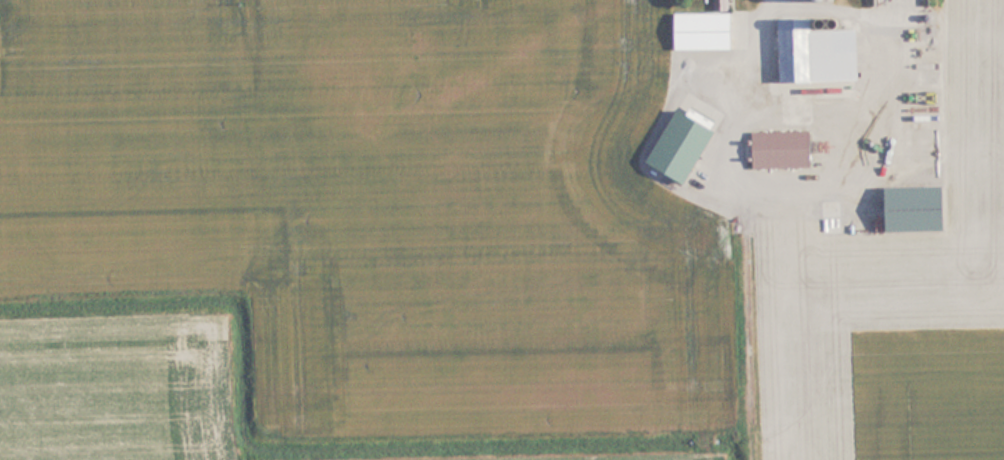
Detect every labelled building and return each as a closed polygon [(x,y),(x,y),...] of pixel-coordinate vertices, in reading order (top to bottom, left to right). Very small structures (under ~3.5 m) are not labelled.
[(737,50),(737,12),(732,12),(732,0),(716,0),(716,14),(677,14),(678,50),(737,50)] [(863,82),(862,30),(817,30),(817,19),(784,20),(785,83),(863,82)] [(650,163),(692,185),(722,128),(679,106),(650,163)] [(756,132),(756,170),(874,168),(873,130),(756,132)]
